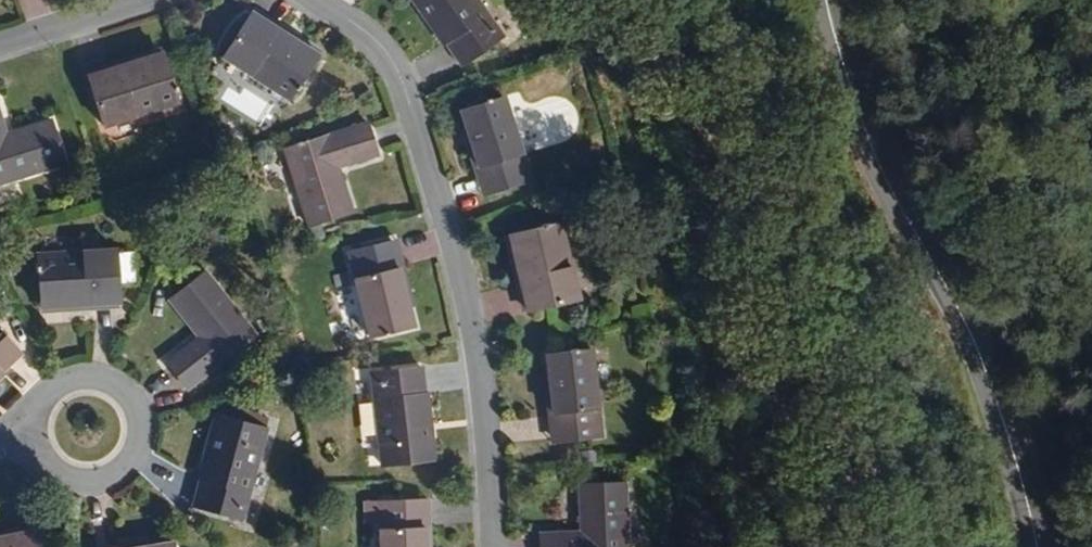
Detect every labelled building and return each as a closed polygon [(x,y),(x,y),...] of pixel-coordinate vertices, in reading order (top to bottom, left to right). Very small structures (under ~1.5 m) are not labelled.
[(460,0),(398,0),(442,62),(483,33),(460,0)] [(271,95),(295,58),(252,31),(256,24),(233,9),(205,54),(271,95)] [(299,52),(256,24),(252,31),(295,58),(299,52)] [(160,96),(145,47),(55,77),(70,126),(160,96)] [(518,179),(488,89),(441,105),(471,195),(518,179)] [(40,161),(26,120),(0,128),(0,174),(40,161)] [(328,165),(368,153),(357,121),(273,147),(298,226),(343,211),(328,165)] [(559,298),(541,221),(499,231),(510,279),(504,281),(510,309),(559,298)] [(402,304),(387,240),(381,241),(396,305),(402,304)] [(396,305),(381,241),(337,251),(357,336),(401,325),(396,305)] [(95,304),(93,254),(15,258),(18,301),(66,299),(66,306),(95,304)] [(233,336),(181,273),(147,301),(177,340),(146,366),(166,392),(233,336)] [(66,306),(66,299),(18,301),(18,308),(66,306)] [(13,351),(0,336),(0,363),(13,351)] [(587,438),(577,343),(527,348),(536,443),(587,438)] [(407,460),(397,368),(346,374),(355,466),(407,460)] [(220,522),(245,432),(195,418),(171,509),(220,522)] [(613,484),(568,486),(571,535),(530,537),(530,546),(616,546),(613,484)] [(409,495),(363,497),(366,546),(412,546),(409,495)] [(13,530),(0,532),(0,546),(16,546),(13,530)]
